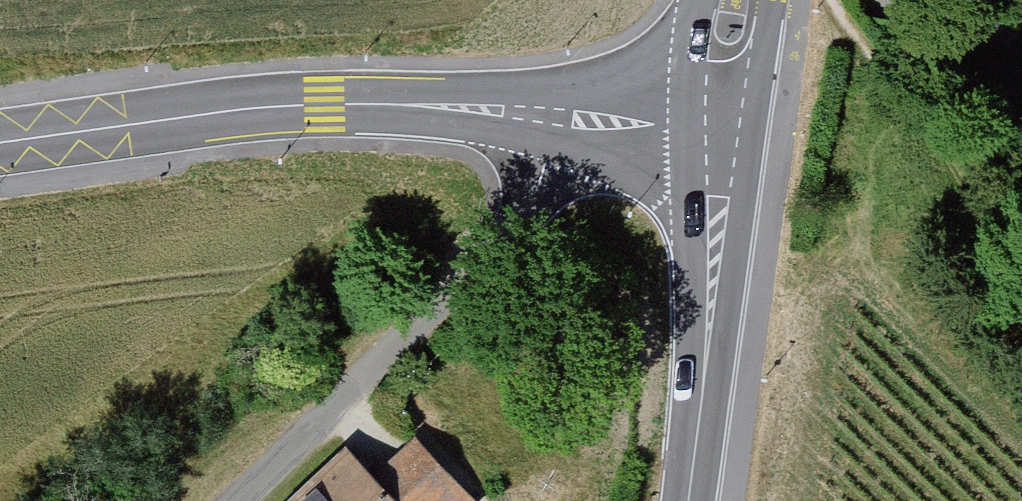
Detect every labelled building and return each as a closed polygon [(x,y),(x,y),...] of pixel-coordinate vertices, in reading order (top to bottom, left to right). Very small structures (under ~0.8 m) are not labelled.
[(291,500),(450,500),(394,448),(379,464),(351,437),(291,500)]
